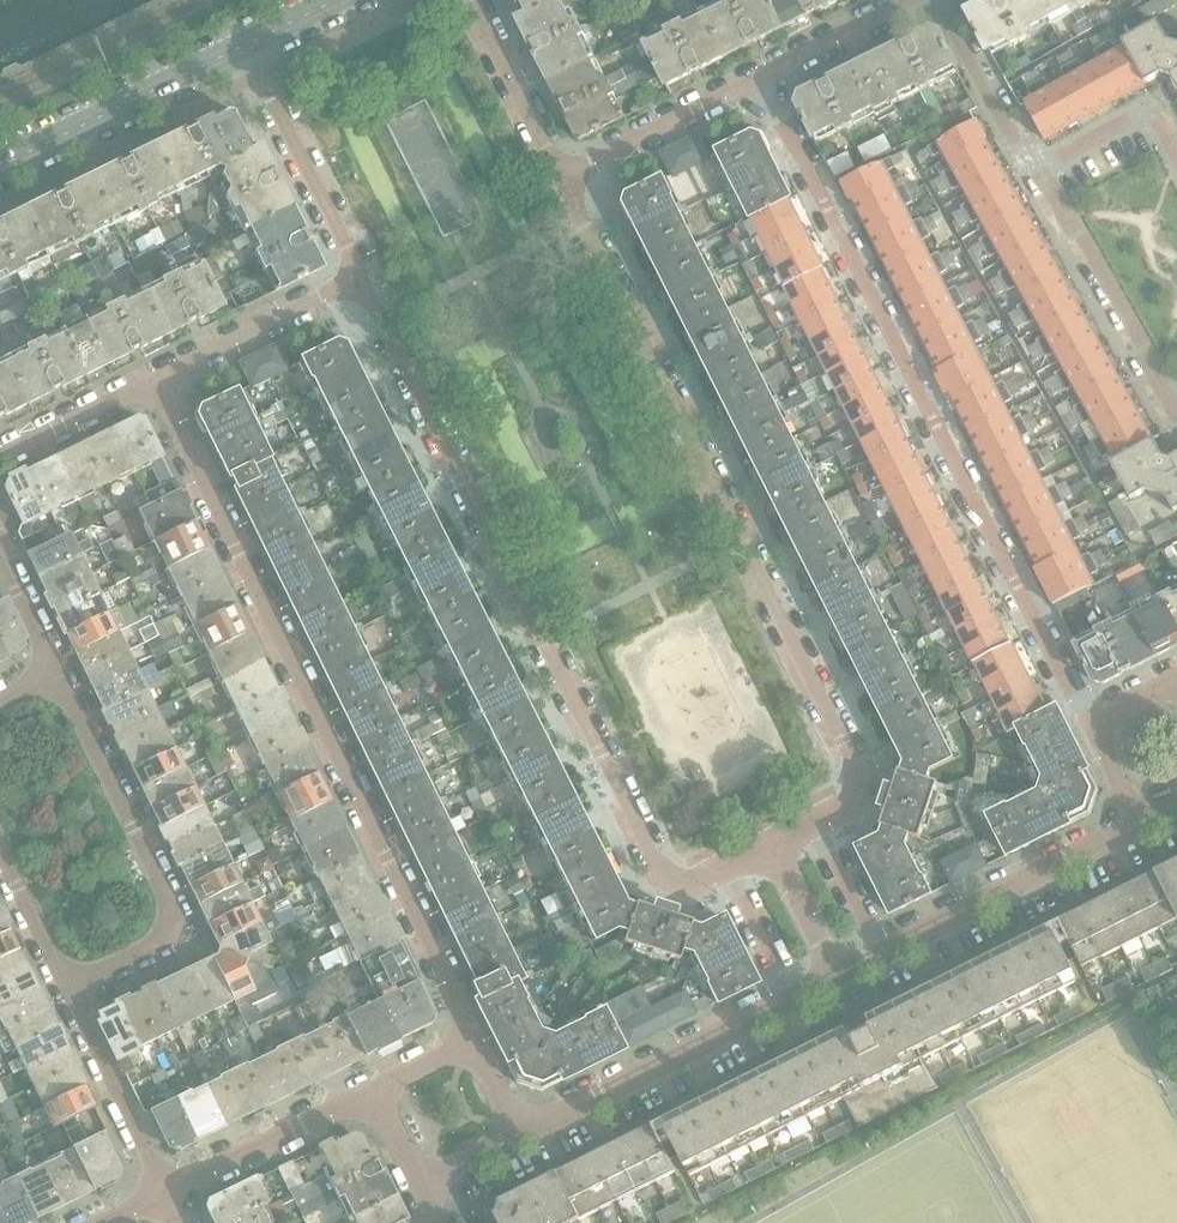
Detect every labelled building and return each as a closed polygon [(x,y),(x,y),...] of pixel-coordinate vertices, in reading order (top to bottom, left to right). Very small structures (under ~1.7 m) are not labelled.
[(524,17),(553,4),(557,5),(558,0),(559,0),(516,0),(524,17)] [(615,16),(607,0),(593,7),(595,11),(611,18),(615,16)] [(645,0),(630,0),(635,11),(648,5),(645,0)] [(661,0),(659,0),(645,7),(650,17),(665,10),(665,9),(661,0)] [(683,0),(661,0),(665,9),(683,0)] [(768,0),(728,0),(722,3),(724,8),(705,17),(725,57),(783,28),(768,0)] [(783,28),(839,0),(768,0),(783,28)] [(1050,23),(1037,0),(989,0),(966,12),(986,53),(992,56),(1010,45),(1028,35),(1050,23)] [(1091,0),(1037,0),(1050,23),(1068,13),(1070,17),(1073,16),(1076,22),(1071,24),(1078,37),(1092,29),(1086,17),(1082,11),(1089,7),(1086,2),(1091,0)] [(1176,5),(1176,1),(1176,0),(1155,0),(1146,5),(1152,16),(1157,13),(1159,16),(1176,5)] [(590,60),(580,39),(585,36),(577,22),(571,22),(564,7),(557,5),(553,4),(524,17),(518,20),(548,81),(590,60)] [(1152,16),(1146,5),(1139,10),(1145,20),(1152,16)] [(1103,23),(1096,12),(1086,17),(1092,29),(1103,23)] [(725,57),(705,17),(683,28),(681,23),(663,32),(666,37),(647,46),(663,77),(667,86),(725,57)] [(1167,41),(1156,23),(1121,42),(1123,44),(1143,81),(1145,84),(1160,75),(1160,76),(1161,76),(1165,77),(1169,78),(1169,79),(1170,78),(1176,91),(1176,44),(1167,41)] [(636,36),(632,28),(620,34),(625,42),(636,36)] [(956,71),(955,69),(957,68),(939,33),(929,30),(877,56),(899,100),(919,90),(938,80),(956,71)] [(1143,81),(1123,44),(1115,48),(1111,41),(1109,43),(1104,33),(1098,36),(1129,93),(1133,89),(1133,87),(1143,81)] [(1129,93),(1098,36),(1090,41),(1096,50),(1094,51),(1098,59),(1091,63),(1111,100),(1121,94),(1122,95),(1128,94),(1129,93)] [(621,96),(642,85),(643,88),(663,77),(647,46),(645,41),(631,48),(638,62),(601,81),(590,60),(548,81),(579,142),(623,120),(612,98),(620,94),(621,96)] [(1111,100),(1091,63),(1082,68),(1077,60),(1076,61),(1070,52),(1063,56),(1096,111),(1100,107),(1099,106),(1111,100)] [(899,100),(877,56),(853,68),(874,112),(877,116),(901,105),(899,100)] [(1031,64),(1026,56),(1015,62),(1020,70),(1031,64)] [(1096,111),(1063,56),(1057,59),(1062,68),(1060,70),(1065,77),(1057,82),(1077,118),(1088,112),(1089,113),(1094,112),(1096,111)] [(854,122),(874,112),(853,68),(800,95),(797,105),(815,141),(845,127),(854,122)] [(1077,118),(1057,82),(1048,87),(1044,79),(1042,80),(1037,71),(1031,74),(1062,130),(1066,126),(1066,124),(1077,118)] [(1062,130),(1031,74),(1029,72),(1022,76),(1024,78),(1021,80),(1031,96),(1018,104),(1020,107),(1025,105),(1043,138),(1054,131),(1055,132),(1061,131),(1062,130)] [(253,151),(234,112),(228,110),(156,146),(177,187),(217,167),(224,170),(226,165),(253,151)] [(945,161),(982,141),(986,139),(976,122),(918,154),(922,161),(932,156),(933,157),(940,153),(945,161)] [(773,166),(769,157),(767,153),(768,153),(770,149),(765,138),(763,134),(752,130),(748,133),(737,138),(737,143),(732,145),(732,146),(714,155),(727,175),(730,182),(723,185),(725,189),(773,166)] [(690,167),(708,158),(697,136),(679,145),(690,167)] [(933,190),(994,157),(993,155),(989,152),(988,152),(982,141),(945,161),(938,166),(943,176),(929,183),(933,190)] [(872,143),(859,149),(866,162),(878,156),(872,143)] [(673,175),(690,167),(679,145),(662,154),(673,175)] [(177,187),(156,146),(90,178),(112,220),(135,209),(138,214),(157,204),(154,199),(177,187)] [(260,148),(253,151),(226,165),(224,170),(222,177),(229,190),(226,196),(233,211),(238,209),(249,230),(291,208),(260,148)] [(893,180),(888,171),(895,167),(900,176),(915,168),(906,151),(841,183),(850,201),(855,199),(893,180)] [(964,194),(1000,174),(994,164),(995,162),(994,157),(933,190),(934,192),(938,190),(941,194),(950,189),(951,191),(959,186),(964,194)] [(710,172),(705,161),(709,159),(708,158),(690,167),(696,179),(710,172)] [(790,199),(777,174),(773,166),(725,189),(728,194),(734,190),(749,219),(787,200),(790,199)] [(956,221),(1013,190),(1012,189),(1008,185),(1006,185),(1000,174),(964,194),(969,203),(961,207),(962,209),(952,215),(956,221)] [(112,220),(90,178),(26,210),(47,252),(70,241),(72,246),(92,237),(89,232),(112,220)] [(678,208),(673,197),(676,196),(667,178),(645,188),(644,189),(640,186),(629,192),(628,197),(626,204),(623,208),(629,220),(634,220),(656,264),(696,244),(683,217),(690,213),(688,209),(686,205),(678,208)] [(861,218),(919,189),(918,188),(924,185),(920,178),(905,186),(904,184),(896,188),(893,180),(855,199),(860,210),(859,211),(860,216),(861,218)] [(909,214),(906,206),(913,202),(912,200),(922,195),(919,189),(861,218),(864,222),(866,222),(871,233),(909,214)] [(192,210),(184,190),(179,192),(182,214),(192,210)] [(982,228),(1019,207),(1013,197),(1014,196),(1013,190),(956,221),(959,228),(969,222),(970,224),(978,220),(982,228)] [(219,210),(211,194),(209,193),(206,214),(209,217),(219,210)] [(757,235),(796,217),(787,200),(749,219),(757,235)] [(200,207),(183,215),(189,229),(205,220),(200,207)] [(971,257),(1032,224),(1031,222),(1027,218),(1025,218),(1019,207),(982,228),(987,236),(979,241),(980,242),(967,250),(971,257)] [(321,269),(291,208),(249,230),(259,251),(254,253),(262,270),(267,268),(279,290),(321,269)] [(26,263),(47,252),(26,210),(0,223),(0,294),(12,288),(8,278),(17,273),(29,299),(33,307),(44,301),(26,263)] [(877,251),(943,219),(939,212),(922,221),(921,219),(914,222),(909,214),(871,233),(877,244),(876,245),(877,251)] [(766,253),(804,234),(796,217),(757,235),(766,253)] [(927,249),(922,240),(930,236),(929,235),(932,233),(938,244),(952,236),(943,219),(877,251),(878,252),(882,256),(883,256),(889,267),(927,249)] [(184,232),(177,220),(158,231),(165,243),(184,232)] [(1001,262),(1038,241),(1032,230),(1033,229),(1032,224),(971,257),(975,263),(988,256),(989,258),(997,253),(1001,262)] [(207,238),(197,225),(184,235),(193,248),(207,238)] [(718,234),(713,225),(699,233),(703,242),(718,234)] [(157,228),(147,233),(155,247),(165,243),(158,231),(157,228)] [(741,244),(736,234),(728,238),(733,248),(741,244)] [(775,271),(813,251),(804,234),(766,253),(775,271)] [(975,242),(971,235),(962,240),(966,247),(975,242)] [(993,288),(1050,257),(1049,256),(1045,252),(1044,252),(1038,241),(1001,262),(1006,270),(998,274),(999,276),(986,284),(989,290),(993,288)] [(175,252),(171,243),(165,246),(169,255),(175,252)] [(710,271),(697,245),(696,244),(656,264),(689,328),(729,308),(715,281),(723,277),(725,282),(737,277),(739,276),(734,266),(722,272),(719,266),(710,271)] [(750,262),(741,244),(733,248),(742,266),(750,262)] [(894,285),(953,257),(953,258),(962,253),(960,249),(951,254),(949,250),(940,254),(939,253),(931,257),(927,249),(889,267),(894,278),(893,280),(894,285)] [(224,281),(212,256),(209,250),(195,256),(211,288),(224,281)] [(782,288),(820,270),(822,269),(813,251),(775,271),(782,286),(782,287),(782,288)] [(109,272),(101,256),(91,261),(99,277),(100,277),(109,272)] [(221,308),(211,288),(195,256),(175,266),(178,272),(161,281),(163,285),(144,295),(164,336),(221,308)] [(944,283),(940,274),(947,270),(946,269),(956,264),(953,258),(953,257),(894,285),(895,286),(899,290),(900,290),(906,301),(944,283)] [(1020,295),(1056,275),(1051,264),(1051,263),(1050,257),(993,288),(997,295),(1007,289),(1008,291),(1016,287),(1020,295)] [(99,277),(91,261),(82,265),(90,282),(99,277)] [(109,272),(100,277),(106,290),(118,284),(112,270),(109,272)] [(791,305),(828,286),(820,270),(782,288),(791,305)] [(1012,322),(1069,290),(1068,289),(1064,285),(1062,285),(1056,275),(1020,295),(1025,303),(1017,307),(1018,310),(1008,315),(1012,322)] [(106,292),(103,285),(99,277),(90,282),(71,292),(78,306),(106,292)] [(764,289),(759,278),(750,283),(756,293),(764,289)] [(970,292),(969,291),(966,284),(956,289),(955,287),(948,290),(944,283),(906,301),(911,312),(911,314),(911,319),(912,321),(970,292)] [(800,323),(837,303),(828,286),(791,305),(800,323)] [(961,317),(957,309),(964,305),(963,303),(973,298),(972,296),(983,290),(980,286),(969,291),(970,292),(912,321),(916,325),(917,325),(923,336),(961,317)] [(1040,329),(1075,308),(1069,297),(1070,296),(1069,290),(1012,322),(1009,324),(1016,337),(1020,334),(1016,328),(1026,323),(1027,325),(1035,320),(1040,329)] [(164,336),(144,295),(124,305),(122,300),(104,309),(105,313),(88,321),(109,364),(164,336)] [(29,299),(15,306),(20,316),(34,309),(33,307),(29,299)] [(776,312),(771,303),(763,307),(767,316),(776,312)] [(808,339),(845,320),(837,303),(800,323),(808,339)] [(743,336),(729,308),(689,328),(721,392),(761,372),(748,346),(757,342),(754,337),(773,327),(768,318),(750,327),(752,332),(743,336)] [(1031,356),(1088,324),(1087,323),(1083,319),(1081,319),(1075,308),(1040,329),(1044,336),(1036,341),(1037,343),(1023,350),(1028,360),(1032,358),(1031,356)] [(40,322),(35,310),(34,309),(20,316),(27,329),(40,322)] [(781,323),(776,312),(767,316),(768,318),(773,327),(781,323)] [(929,354),(987,325),(983,318),(974,323),(973,321),(965,325),(961,317),(923,336),(929,347),(928,348),(929,354)] [(817,357),(854,337),(845,320),(808,339),(817,357)] [(109,364),(88,321),(63,334),(84,376),(109,364)] [(1057,362),(1094,341),(1088,331),(1089,330),(1088,324),(1031,356),(1032,358),(1034,362),(1044,356),(1045,358),(1053,354),(1057,362)] [(979,351),(975,343),(982,339),(981,337),(990,332),(987,325),(929,354),(929,355),(933,359),(935,359),(940,370),(979,351)] [(776,339),(771,330),(755,338),(759,347),(776,339)] [(84,376),(63,334),(47,342),(45,338),(25,348),(27,352),(27,353),(8,363),(28,404),(84,376)] [(1012,343),(1008,336),(997,342),(1001,349),(1012,343)] [(825,374),(863,355),(854,337),(817,357),(825,374)] [(793,347),(788,338),(780,341),(785,351),(793,347)] [(373,406),(361,382),(351,362),(354,357),(349,346),(343,346),(336,344),(332,341),(321,346),(320,351),(319,352),(298,363),(306,379),(310,377),(316,390),(309,394),(312,401),(320,398),(334,426),(373,406)] [(1049,389),(1106,357),(1106,356),(1101,352),(1100,352),(1094,341),(1057,362),(1062,370),(1055,374),(1056,376),(1046,382),(1049,389)] [(271,376),(283,370),(287,368),(275,345),(240,363),(251,385),(256,383),(268,377),(271,376)] [(798,358),(793,347),(785,351),(790,361),(798,358)] [(992,378),(979,351),(940,370),(934,372),(948,400),(954,397),(992,378)] [(834,391),(872,372),(863,355),(825,374),(834,391)] [(1076,396),(1113,375),(1107,364),(1107,363),(1106,357),(1049,389),(1046,391),(1049,397),(1052,395),(1053,395),(1063,390),(1064,391),(1071,387),(1076,396)] [(8,363),(0,366),(0,418),(28,404),(8,363)] [(809,382),(801,365),(793,369),(801,386),(809,382)] [(775,401),(762,374),(761,372),(721,392),(753,457),(793,437),(780,410),(784,408),(787,413),(809,402),(804,392),(790,399),(784,402),(782,397),(775,401)] [(843,409),(880,390),(872,372),(834,391),(843,409)] [(1065,424),(1125,391),(1124,389),(1120,386),(1119,386),(1113,375),(1076,396),(1081,404),(1073,408),(1074,410),(1064,415),(1065,416),(1062,418),(1065,424)] [(959,414),(1017,385),(1014,379),(1004,384),(1003,381),(996,385),(992,378),(954,397),(959,407),(958,409),(959,414)] [(817,398),(809,382),(801,386),(809,402),(817,398)] [(804,392),(800,385),(787,392),(790,399),(804,392)] [(1009,411),(1005,403),(1012,400),(1011,398),(1021,393),(1017,385),(959,414),(960,416),(964,419),(965,420),(971,431),(1009,411)] [(851,425),(889,407),(880,390),(843,409),(851,425)] [(277,452),(265,428),(273,423),(272,420),(279,416),(277,413),(262,421),(260,416),(251,420),(246,410),(249,408),(240,391),(217,402),(217,401),(213,398),(202,404),(201,409),(202,409),(201,410),(199,415),(199,416),(199,417),(196,421),(202,432),(206,432),(207,432),(228,475),(272,454),(277,452)] [(1088,434),(1132,409),(1125,398),(1126,396),(1125,391),(1065,424),(1070,433),(1074,430),(1073,428),(1082,423),(1088,434)] [(827,416),(819,399),(810,403),(819,420),(827,416)] [(406,470),(394,446),(373,406),(334,426),(342,441),(330,447),(347,482),(359,476),(366,491),(406,470)] [(860,443),(898,424),(889,407),(851,425),(860,443)] [(1087,456),(1144,424),(1143,423),(1139,419),(1137,419),(1132,409),(1088,434),(1093,443),(1083,449),(1087,456)] [(977,450),(1034,420),(1031,413),(1021,418),(1020,417),(1014,420),(1009,411),(971,431),(976,442),(975,443),(976,448),(977,450)] [(832,426),(827,416),(819,420),(824,430),(832,426)] [(162,458),(143,420),(137,418),(112,431),(131,469),(147,461),(149,465),(162,458)] [(1027,446),(1022,437),(1029,434),(1028,432),(1038,427),(1034,420),(977,450),(981,454),(983,454),(988,464),(1027,446)] [(869,460),(906,441),(898,424),(860,443),(869,460)] [(1109,464),(1150,442),(1144,431),(1145,430),(1144,424),(1087,456),(1090,462),(1100,457),(1101,458),(1109,454),(1112,461),(1109,463),(1109,464)] [(306,430),(298,434),(301,438),(308,435),(306,430)] [(131,469),(112,431),(84,445),(105,487),(117,481),(115,477),(131,469)] [(847,448),(839,432),(827,438),(836,454),(844,450),(847,448)] [(315,447),(309,435),(309,434),(308,435),(301,438),(300,439),(306,452),(315,447)] [(807,464),(793,437),(753,457),(785,521),(825,501),(811,473),(821,468),(816,460),(807,464)] [(1154,494),(1166,457),(1162,456),(1162,455),(1161,455),(1152,440),(1150,442),(1109,464),(1130,502),(1147,492),(1154,494)] [(877,477),(914,457),(906,441),(869,460),(877,477)] [(105,487),(84,445),(57,458),(76,497),(81,506),(96,498),(93,492),(105,487)] [(993,483),(1051,455),(1048,448),(1038,452),(1037,450),(1031,454),(1027,446),(988,464),(993,476),(993,477),(993,483)] [(853,467),(844,450),(836,454),(846,471),(853,467)] [(323,459),(321,455),(319,456),(318,452),(310,456),(313,463),(323,459)] [(292,481),(289,474),(288,474),(286,471),(281,473),(272,454),(228,475),(229,477),(230,477),(236,489),(235,489),(243,506),(250,504),(283,488),(282,487),(292,481)] [(1047,478),(1043,471),(1048,468),(1046,466),(1055,461),(1051,455),(993,483),(994,484),(998,488),(1000,488),(1005,499),(1047,478)] [(1171,458),(1171,457),(1170,458),(1166,457),(1154,494),(1164,497),(1174,513),(1176,511),(1176,455),(1171,458)] [(885,493),(923,475),(914,457),(877,477),(885,493)] [(76,497),(57,458),(30,471),(50,511),(60,506),(76,497)] [(162,458),(149,465),(160,486),(173,480),(162,458)] [(328,468),(323,459),(315,464),(319,472),(328,468)] [(27,522),(50,511),(30,471),(25,474),(23,470),(9,477),(11,481),(8,482),(5,489),(22,524),(20,525),(17,533),(29,556),(43,550),(63,540),(58,529),(45,536),(42,530),(33,534),(29,526),(27,522)] [(438,535),(426,511),(406,470),(366,491),(372,505),(379,519),(370,523),(375,533),(384,529),(397,556),(438,535)] [(335,479),(331,471),(322,475),(327,484),(335,479)] [(864,483),(859,473),(852,477),(857,487),(864,483)] [(895,512),(932,493),(923,475),(885,493),(895,512)] [(1039,504),(1069,488),(1065,481),(1056,486),(1056,485),(1052,487),(1047,478),(1005,499),(1011,510),(1010,511),(1011,517),(1039,504)] [(151,490),(144,494),(151,507),(179,492),(173,480),(160,486),(151,490)] [(1022,533),(1068,510),(1064,500),(1087,489),(1083,481),(1069,488),(1039,504),(1011,517),(1011,518),(1015,522),(1017,522),(1022,533)] [(869,493),(864,483),(857,487),(861,497),(869,493)] [(294,512),(283,488),(250,504),(243,506),(258,535),(301,514),(298,510),(294,512)] [(194,523),(186,507),(189,505),(184,494),(181,496),(179,492),(151,507),(139,513),(139,514),(153,542),(194,523)] [(903,528),(941,510),(932,493),(895,512),(903,528)] [(144,494),(132,500),(134,504),(139,513),(151,507),(144,494)] [(1112,509),(1122,503),(1119,498),(1109,504),(1112,509)] [(840,530),(827,504),(825,501),(785,521),(818,585),(858,565),(845,540),(852,536),(849,530),(869,520),(863,510),(844,521),(847,527),(840,530)] [(880,519),(871,502),(862,506),(863,510),(869,520),(871,524),(880,519)] [(1141,529),(1130,509),(1126,511),(1122,503),(1112,509),(1128,536),(1141,529)] [(1028,552),(1103,514),(1099,506),(1083,514),(1083,516),(1074,520),(1068,510),(1022,533),(1028,544),(1027,546),(1028,551),(1028,552)] [(911,545),(949,527),(941,510),(903,528),(911,545)] [(121,520),(117,512),(103,519),(107,527),(121,520)] [(1084,546),(1079,535),(1090,530),(1090,529),(1097,525),(1096,524),(1109,517),(1107,513),(1103,514),(1028,552),(1029,553),(1033,557),(1034,557),(1040,567),(1084,546)] [(312,547),(299,521),(303,519),(301,514),(258,535),(273,566),(312,547)] [(888,536),(880,519),(871,524),(879,540),(888,536)] [(207,550),(199,535),(203,533),(198,522),(194,524),(194,523),(153,542),(167,570),(207,550)] [(1176,536),(1176,523),(1171,526),(1169,522),(1149,533),(1156,547),(1176,536)] [(920,563),(958,544),(949,527),(911,545),(920,563)] [(379,563),(365,534),(353,540),(366,567),(369,566),(370,568),(379,563)] [(82,555),(93,549),(88,538),(77,544),(72,535),(63,540),(43,550),(29,556),(39,575),(82,555)] [(470,599),(458,575),(438,535),(397,556),(411,584),(403,588),(405,592),(399,594),(382,603),(391,622),(398,636),(406,632),(399,618),(413,611),(412,609),(422,605),(429,620),(470,599)] [(134,550),(131,543),(128,544),(124,537),(113,542),(121,557),(134,550)] [(120,558),(111,540),(99,546),(108,565),(120,558)] [(899,552),(894,543),(887,546),(892,556),(897,553),(899,552)] [(929,580),(967,561),(958,544),(920,563),(929,580)] [(1173,546),(1172,544),(1162,550),(1172,572),(1176,569),(1176,554),(1173,546)] [(1044,587),(1104,557),(1100,551),(1091,556),(1090,553),(1088,554),(1084,546),(1040,567),(1035,569),(1044,587)] [(334,571),(332,566),(323,570),(312,547),(273,566),(287,594),(334,571)] [(220,578),(207,550),(167,570),(180,597),(220,578)] [(905,570),(897,553),(892,556),(889,557),(897,575),(905,570)] [(48,594),(91,573),(82,555),(39,575),(48,594)] [(1092,586),(1088,576),(1098,571),(1097,569),(1107,564),(1104,557),(1044,587),(1053,605),(1055,604),(1055,605),(1070,598),(1086,590),(1092,586)] [(938,597),(975,578),(967,561),(929,580),(938,597)] [(1120,584),(1146,570),(1141,561),(1115,574),(1120,584)] [(872,594),(858,565),(818,585),(850,650),(891,630),(877,604),(884,600),(879,591),(872,594)] [(148,578),(160,573),(156,566),(132,578),(135,585),(148,578)] [(130,578),(126,569),(113,576),(117,584),(130,578)] [(914,588),(905,570),(897,575),(906,592),(914,588)] [(339,603),(328,580),(336,576),(334,571),(287,594),(300,622),(339,603)] [(166,580),(162,572),(160,573),(148,578),(152,587),(166,580)] [(57,613),(100,592),(91,573),(48,594),(49,595),(46,597),(51,607),(54,606),(57,613)] [(234,605),(220,578),(180,597),(194,625),(234,605)] [(946,615),(984,596),(975,578),(938,597),(946,615)] [(393,582),(376,590),(382,603),(399,594),(393,582)] [(923,605),(914,588),(906,592),(915,609),(923,605)] [(67,633),(117,609),(107,589),(100,592),(57,613),(61,621),(59,622),(64,633),(66,631),(67,633)] [(1070,598),(1055,605),(1059,613),(1090,597),(1086,590),(1070,598)] [(1173,597),(1171,592),(1152,601),(1155,606),(1134,617),(1155,658),(1176,646),(1176,595),(1173,597)] [(955,632),(992,613),(984,596),(946,615),(955,632)] [(502,663),(490,639),(470,599),(429,620),(443,647),(435,652),(440,662),(449,657),(462,684),(502,663)] [(5,601),(0,604),(0,640),(7,654),(22,647),(19,640),(23,638),(5,601)] [(351,627),(339,603),(300,622),(315,652),(362,628),(360,623),(351,627)] [(149,617),(147,613),(143,605),(136,608),(134,616),(137,623),(149,617)] [(248,633),(234,605),(194,625),(208,653),(248,633)] [(77,653),(120,632),(119,631),(127,627),(117,609),(67,633),(77,653)] [(931,622),(926,611),(918,615),(924,627),(931,622)] [(1155,658),(1134,617),(1116,627),(1113,621),(1103,626),(1099,618),(1097,619),(1093,611),(1085,615),(1090,625),(1092,624),(1095,630),(1094,631),(1097,636),(1079,646),(1077,644),(1075,645),(1093,681),(1103,684),(1155,658)] [(963,648),(1001,630),(992,613),(955,632),(963,648)] [(176,614),(153,625),(161,641),(184,630),(176,614)] [(936,632),(931,622),(924,627),(928,636),(936,632)] [(152,625),(139,631),(145,642),(158,636),(152,625)] [(368,662),(356,638),(365,633),(362,628),(315,652),(329,680),(368,662)] [(923,693),(910,666),(918,662),(913,652),(905,657),(891,630),(850,650),(882,714),(923,693)] [(972,666),(1009,646),(1001,630),(963,648),(972,666)] [(87,673),(129,652),(120,632),(77,653),(87,673)] [(262,662),(248,633),(208,653),(221,682),(262,662)] [(168,656),(161,642),(159,637),(147,643),(156,662),(168,656)] [(935,650),(932,644),(928,637),(916,643),(922,656),(935,650)] [(982,682),(1020,663),(1011,645),(1009,646),(972,666),(973,668),(974,667),(982,682)] [(949,656),(944,646),(936,649),(941,660),(949,656)] [(96,691),(138,670),(129,652),(87,673),(96,691)] [(953,666),(949,656),(941,660),(946,670),(953,666)] [(439,672),(433,660),(416,668),(422,681),(439,672)] [(275,690),(262,662),(221,682),(235,710),(275,690)] [(379,685),(368,662),(329,680),(343,709),(390,686),(388,681),(379,685)] [(535,728),(523,704),(502,663),(462,684),(476,711),(468,715),(472,724),(473,724),(480,737),(486,733),(494,747),(535,728)] [(991,699),(1029,681),(1020,663),(982,682),(991,699)] [(105,711),(176,675),(172,666),(157,674),(152,664),(139,671),(138,670),(96,691),(105,711)] [(115,731),(169,704),(158,709),(149,691),(176,676),(176,675),(105,711),(106,712),(103,713),(108,723),(111,722),(115,731)] [(189,698),(213,686),(209,679),(186,690),(189,698)] [(999,716),(1038,698),(1029,681),(991,699),(999,716)] [(966,691),(961,682),(954,686),(958,695),(966,691)] [(187,695),(185,690),(183,685),(171,693),(169,697),(172,702),(187,695)] [(193,705),(217,694),(213,686),(189,698),(193,705)] [(396,718),(384,695),(393,691),(390,686),(343,709),(357,737),(396,718)] [(289,718),(282,703),(285,701),(280,691),(276,692),(275,690),(235,710),(249,738),(289,718)] [(971,701),(966,691),(958,695),(963,705),(971,701)] [(938,722),(924,694),(923,693),(882,714),(907,763),(904,772),(930,781),(933,771),(957,759),(949,743),(955,739),(948,726),(965,716),(962,710),(946,717),(938,722)] [(1046,715),(1046,714),(1038,698),(999,716),(1009,735),(1016,731),(1046,715)] [(430,700),(421,705),(424,711),(434,707),(430,700)] [(124,750),(167,729),(163,719),(173,713),(169,704),(115,731),(118,737),(116,739),(121,749),(123,748),(124,750)] [(440,719),(434,707),(424,711),(430,724),(440,719)] [(1098,791),(1059,713),(1057,709),(1046,714),(1046,715),(1016,731),(1031,760),(1025,762),(1028,769),(1034,766),(1040,780),(1039,785),(1094,802),(1098,791)] [(205,733),(196,715),(188,719),(197,737),(205,733)] [(36,726),(31,717),(17,725),(21,734),(36,726)] [(979,727),(973,717),(965,721),(971,732),(979,727)] [(301,743),(305,742),(300,731),(296,733),(289,718),(249,738),(262,765),(302,745),(301,743)] [(418,743),(445,729),(440,719),(430,724),(404,736),(396,718),(357,737),(371,766),(418,743)] [(984,737),(979,727),(971,732),(976,741),(984,737)] [(567,792),(555,768),(535,728),(494,747),(508,776),(500,780),(505,789),(513,785),(526,812),(567,792)] [(133,768),(176,747),(167,729),(124,750),(133,768)] [(216,753),(207,733),(205,733),(197,737),(197,738),(206,758),(208,757),(216,753)] [(454,750),(449,738),(439,742),(445,755),(454,750)] [(424,777),(412,752),(420,748),(418,743),(371,766),(385,796),(424,777)] [(316,774),(302,745),(262,765),(276,794),(316,774)] [(143,789),(186,768),(176,747),(133,768),(143,789)] [(236,769),(226,750),(218,754),(228,773),(236,769)] [(225,772),(216,753),(208,757),(217,776),(225,772)] [(988,770),(990,756),(979,754),(977,768),(988,770)] [(698,764),(689,768),(696,783),(706,779),(698,764)] [(153,808),(196,786),(186,768),(143,789),(153,808)] [(985,785),(988,771),(988,770),(977,768),(974,784),(985,785)] [(919,834),(934,790),(935,787),(947,791),(951,779),(937,775),(934,783),(930,781),(904,772),(899,771),(894,786),(889,784),(885,796),(881,809),(886,810),(881,826),(885,828),(911,836),(911,838),(926,842),(928,837),(919,834)] [(330,802),(316,774),(276,794),(289,822),(330,802)] [(446,800),(444,796),(435,800),(424,777),(385,796),(399,824),(446,800)] [(1008,855),(1090,814),(1094,802),(1039,785),(1036,791),(1025,797),(1024,798),(1020,791),(1014,794),(1017,801),(987,815),(1008,855)] [(162,826),(205,805),(196,786),(153,808),(162,826)] [(484,807),(478,797),(474,788),(465,792),(479,821),(488,817),(484,807)] [(599,856),(587,832),(567,792),(526,812),(540,839),(534,843),(539,853),(545,850),(559,877),(599,856)] [(452,834),(440,809),(449,805),(446,800),(399,824),(413,852),(452,834)] [(344,830),(330,802),(289,822),(303,850),(344,830)] [(257,804),(244,810),(244,811),(246,816),(260,809),(257,804)] [(171,846),(214,825),(205,805),(162,826),(163,828),(160,829),(165,840),(168,838),(171,846)] [(254,831),(244,811),(232,817),(241,837),(254,831)] [(519,829),(514,820),(505,824),(509,834),(519,829)] [(181,866),(224,844),(214,825),(171,846),(175,854),(173,855),(178,865),(180,864),(181,866)] [(930,895),(920,873),(916,866),(924,862),(927,861),(936,861),(936,855),(923,854),(922,852),(920,853),(911,856),(907,849),(911,838),(911,836),(885,828),(882,837),(879,839),(874,836),(859,843),(859,849),(892,914),(930,895)] [(359,861),(344,830),(303,850),(312,868),(317,878),(318,881),(359,861)] [(274,841),(270,832),(260,837),(264,846),(274,841)] [(475,859),(472,854),(464,858),(452,834),(413,852),(427,882),(475,859)] [(263,849),(259,840),(246,847),(250,855),(263,849)] [(191,885),(234,863),(224,844),(181,866),(191,885)] [(987,866),(974,844),(958,852),(969,875),(987,866)] [(958,852),(941,861),(939,862),(940,863),(930,868),(938,882),(948,877),(952,884),(969,875),(958,852)] [(273,868),(267,855),(254,861),(260,875),(273,868)] [(524,865),(520,856),(510,861),(514,870),(524,865)] [(620,949),(633,908),(624,905),(599,856),(559,877),(566,892),(557,896),(563,908),(542,919),(545,925),(575,910),(577,913),(592,942),(593,942),(601,959),(620,949)] [(480,891),(468,868),(477,863),(475,859),(427,882),(442,911),(480,891)] [(291,868),(287,860),(277,865),(281,873),(291,868)] [(299,922),(313,914),(325,909),(319,899),(326,895),(333,910),(374,891),(359,861),(318,881),(317,878),(304,885),(314,903),(302,909),(300,906),(292,910),(297,918),(299,922)] [(1156,872),(1167,894),(1176,915),(1176,862),(1156,872)] [(200,904),(243,883),(234,863),(191,885),(200,904)] [(283,888),(274,869),(268,872),(277,890),(283,888)] [(1167,894),(1156,872),(1138,881),(1161,928),(1176,920),(1176,915),(1167,894)] [(519,882),(515,875),(505,880),(508,887),(519,882)] [(1161,928),(1138,881),(1118,891),(1141,938),(1161,928)] [(210,924),(253,903),(243,883),(200,904),(210,924)] [(387,918),(384,912),(387,910),(382,899),(379,901),(374,891),(333,910),(340,924),(330,929),(334,938),(336,941),(387,918)] [(492,916),(480,891),(442,911),(456,940),(503,917),(500,912),(492,916)] [(1141,938),(1118,891),(1099,901),(1122,948),(1141,938)] [(290,906),(286,898),(274,905),(278,912),(290,906)] [(1122,948),(1099,901),(1079,911),(1102,958),(1122,948)] [(220,943),(262,921),(253,903),(210,924),(219,944),(220,943)] [(681,954),(689,926),(691,922),(675,917),(677,911),(652,903),(651,909),(635,903),(633,908),(620,949),(619,952),(623,953),(627,944),(673,960),(670,969),(675,970),(681,954)] [(273,944),(270,938),(272,930),(297,918),(292,910),(290,906),(278,912),(262,921),(220,943),(223,947),(221,953),(260,965),(270,970),(289,961),(266,951),(268,946),(273,944)] [(1102,958),(1079,911),(1058,922),(1073,952),(1081,969),(1102,958)] [(9,932),(5,924),(7,922),(2,912),(0,913),(0,936),(9,932)] [(318,924),(313,914),(299,922),(304,932),(318,924)] [(754,983),(722,918),(717,915),(703,922),(702,927),(698,929),(689,926),(681,954),(694,958),(698,965),(689,970),(693,978),(702,974),(716,1002),(754,983)] [(509,950),(497,926),(505,922),(503,917),(456,940),(470,969),(509,950)] [(344,969),(358,962),(398,941),(397,939),(401,938),(396,927),(392,929),(387,918),(336,941),(334,938),(330,940),(330,942),(324,945),(328,954),(335,950),(344,969)] [(923,1057),(941,1048),(1078,979),(1066,955),(1073,952),(1058,922),(1048,926),(1049,928),(867,1019),(872,1027),(850,1038),(846,1030),(664,1121),(664,1119),(654,1124),(669,1155),(676,1152),(687,1176),(843,1099),(858,1129),(938,1088),(923,1057)] [(18,951),(17,949),(20,948),(15,938),(12,939),(9,932),(0,936),(0,959),(18,951)] [(562,960),(549,934),(538,939),(551,965),(562,960)] [(367,981),(408,961),(398,941),(358,962),(367,981)] [(515,982),(532,974),(529,967),(519,971),(509,950),(470,969),(477,983),(472,985),(479,1000),(515,982)] [(28,971),(18,951),(0,959),(0,984),(28,971)] [(268,997),(265,985),(260,965),(221,953),(219,958),(215,960),(213,961),(233,1001),(247,1027),(262,1020),(255,1005),(251,1007),(250,1006),(268,997)] [(1173,970),(1166,957),(1154,964),(1160,976),(1173,970)] [(314,980),(303,958),(287,966),(298,988),(314,980)] [(233,1001),(213,961),(215,960),(214,959),(194,969),(214,1010),(233,1001)] [(418,981),(408,961),(367,981),(377,1001),(418,981)] [(1160,976),(1154,964),(1140,971),(1147,983),(1160,976)] [(283,965),(271,971),(278,984),(289,978),(283,965)] [(214,1010),(194,969),(175,978),(195,1019),(214,1010)] [(37,989),(28,971),(0,984),(0,1007),(37,989)] [(1134,989),(1128,977),(1115,983),(1121,996),(1134,989)] [(195,1019),(175,978),(156,987),(176,1029),(195,1019)] [(323,979),(298,992),(303,1000),(304,1003),(329,991),(323,979)] [(433,1017),(418,985),(419,984),(418,981),(377,1001),(346,1017),(353,1031),(387,1014),(399,1040),(431,1024),(433,1017)] [(528,1009),(515,982),(479,1000),(475,1001),(492,1034),(539,1010),(537,1005),(528,1009)] [(1121,996),(1115,983),(1102,990),(1108,1002),(1121,996)] [(625,1048),(695,1013),(710,1005),(705,996),(692,1003),(685,988),(650,1006),(640,985),(603,1004),(625,1048)] [(176,1029),(156,987),(154,988),(152,986),(142,991),(143,993),(135,998),(155,1039),(176,1029)] [(1165,1004),(1156,986),(1147,991),(1155,1008),(1165,1004)] [(47,1009),(37,989),(0,1007),(0,1023),(4,1030),(47,1009)] [(155,1039),(135,998),(128,1001),(127,998),(117,1003),(118,1006),(116,1007),(136,1048),(155,1039)] [(1174,1000),(1161,1007),(1176,1037),(1176,1006),(1174,1000)] [(337,1070),(311,1018),(303,1003),(294,1007),(309,1035),(289,1045),(308,1085),(337,1070)] [(1085,1014),(1081,1004),(1067,1012),(1071,1021),(1085,1014)] [(136,1048),(116,1007),(100,1014),(104,1021),(99,1023),(118,1060),(128,1055),(133,1065),(142,1061),(137,1051),(136,1048)] [(56,1028),(47,1009),(4,1030),(0,1032),(0,1044),(5,1053),(13,1049),(56,1028)] [(528,1087),(545,1033),(540,1032),(533,1019),(541,1014),(539,1010),(492,1034),(516,1083),(528,1087)] [(540,1091),(622,1049),(602,1010),(586,1018),(582,1010),(561,1021),(565,1028),(551,1035),(545,1033),(528,1087),(540,1091)] [(1071,1021),(1067,1012),(1055,1018),(1059,1027),(1071,1021)] [(365,1057),(353,1031),(346,1017),(332,1023),(333,1023),(327,1026),(321,1013),(311,1018),(337,1070),(365,1057)] [(401,1043),(399,1040),(387,1014),(353,1031),(365,1057),(376,1051),(378,1055),(380,1054),(379,1052),(398,1042),(399,1044),(401,1043)] [(246,1027),(240,1015),(228,1021),(234,1033),(246,1027)] [(264,1038),(257,1023),(248,1028),(255,1043),(264,1038)] [(1046,1033),(1042,1024),(1029,1030),(1034,1039),(1046,1033)] [(23,1069),(66,1048),(62,1040),(64,1039),(59,1028),(57,1030),(56,1028),(13,1049),(18,1059),(8,1064),(13,1074),(23,1069)] [(227,1037),(223,1028),(214,1033),(219,1041),(227,1037)] [(1034,1039),(1029,1030),(1016,1037),(1020,1046),(1034,1039)] [(1008,1052),(1003,1043),(991,1049),(995,1059),(1008,1052)] [(308,1085),(289,1045),(276,1051),(277,1054),(263,1061),(281,1098),(308,1085)] [(32,1088),(75,1067),(74,1066),(77,1064),(72,1054),(69,1055),(66,1048),(23,1069),(32,1088)] [(995,1059),(991,1049),(977,1056),(982,1066),(995,1059)] [(212,1069),(203,1051),(193,1057),(201,1074),(212,1069)] [(174,1053),(166,1057),(170,1066),(178,1062),(174,1053)] [(162,1054),(156,1057),(162,1070),(163,1069),(169,1066),(162,1054)] [(281,1098),(263,1061),(249,1068),(247,1066),(234,1072),(254,1111),(281,1098)] [(969,1072),(964,1062),(952,1069),(957,1078),(969,1072)] [(42,1107),(85,1086),(75,1067),(32,1088),(42,1107)] [(164,1069),(150,1076),(155,1085),(168,1079),(164,1070),(164,1069)] [(957,1078),(952,1069),(938,1076),(943,1085),(957,1078)] [(254,1111),(234,1072),(222,1078),(223,1080),(207,1087),(226,1125),(254,1111)] [(226,1125),(207,1087),(193,1094),(192,1092),(189,1093),(183,1080),(171,1086),(177,1099),(179,1098),(198,1138),(226,1125)] [(75,1117),(95,1107),(85,1086),(42,1107),(52,1129),(61,1124),(75,1117)] [(198,1138),(179,1098),(177,1099),(177,1100),(155,1111),(152,1113),(169,1147),(176,1149),(179,1148),(180,1151),(194,1145),(193,1141),(198,1138)] [(13,1109),(3,1114),(8,1124),(15,1121),(18,1119),(13,1109)] [(86,1143),(75,1117),(61,1124),(73,1149),(78,1147),(86,1143)] [(24,1141),(15,1121),(8,1124),(7,1124),(12,1136),(16,1145),(24,1141)] [(854,1130),(849,1121),(836,1128),(840,1136),(854,1130)] [(669,1155),(654,1124),(635,1134),(657,1181),(677,1171),(669,1155)] [(840,1136),(836,1128),(822,1134),(827,1143),(840,1136)] [(657,1181),(635,1134),(615,1144),(636,1191),(657,1181)] [(16,1145),(12,1136),(4,1140),(8,1148),(16,1145)] [(378,1167),(371,1152),(367,1154),(359,1139),(353,1136),(337,1144),(335,1140),(318,1148),(328,1169),(324,1172),(328,1180),(304,1193),(300,1186),(289,1191),(291,1194),(298,1207),(378,1167)] [(48,1153),(40,1137),(34,1140),(36,1145),(41,1156),(48,1153)] [(118,1172),(101,1138),(87,1144),(86,1143),(78,1147),(97,1188),(98,1187),(100,1191),(114,1184),(113,1180),(115,1179),(118,1172)] [(815,1150),(810,1140),(796,1147),(801,1157),(815,1150)] [(636,1191),(615,1144),(596,1154),(617,1201),(636,1191)] [(41,1156),(36,1145),(27,1149),(33,1160),(41,1156)] [(78,1147),(73,1149),(61,1155),(62,1159),(46,1167),(64,1204),(97,1188),(78,1147)] [(801,1157),(796,1147),(784,1153),(788,1163),(801,1157)] [(617,1201),(596,1154),(577,1163),(599,1210),(617,1201)] [(776,1169),(771,1160),(758,1167),(762,1176),(776,1169)] [(291,1162),(278,1168),(289,1191),(300,1186),(303,1184),(291,1162)] [(599,1210),(577,1163),(558,1173),(569,1196),(580,1219),(599,1210)] [(64,1204),(46,1167),(33,1173),(31,1170),(15,1178),(35,1218),(64,1204)] [(393,1196),(378,1167),(298,1207),(298,1208),(303,1218),(342,1197),(351,1217),(393,1196)] [(762,1176),(758,1167),(745,1173),(750,1182),(762,1176)] [(291,1194),(289,1191),(278,1168),(259,1177),(208,1202),(206,1208),(213,1222),(232,1222),(261,1209),(291,1194)] [(580,1219),(569,1196),(558,1173),(499,1202),(499,1203),(500,1203),(497,1214),(495,1214),(499,1222),(581,1222),(580,1219)] [(15,1178),(0,1185),(2,1188),(0,1189),(0,1222),(26,1222),(35,1218),(15,1178)] [(738,1188),(733,1179),(719,1186),(724,1195),(738,1188)] [(704,1205),(724,1195),(719,1186),(707,1192),(707,1193),(700,1197),(704,1205)] [(393,1196),(351,1217),(354,1222),(406,1222),(393,1196)] [(688,1215),(682,1201),(668,1208),(674,1221),(688,1215)] [(668,1208),(655,1215),(659,1222),(671,1222),(674,1221),(668,1208)] [(261,1209),(232,1222),(268,1222),(261,1209)]
